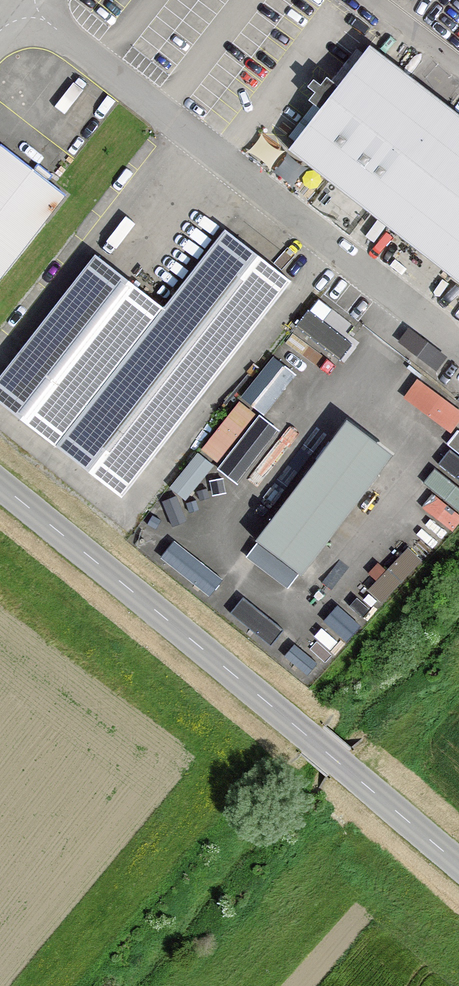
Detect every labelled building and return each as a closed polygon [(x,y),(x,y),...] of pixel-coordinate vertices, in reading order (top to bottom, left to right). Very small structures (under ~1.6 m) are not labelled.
[(366,51),(289,148),(458,281),(458,124),(366,51)] [(1,147),(0,149),(0,280),(65,196),(1,147)] [(233,237),(172,315),(104,263),(0,397),(0,406),(130,507),(301,290),(233,237)] [(297,320),(341,356),(362,330),(318,294),(297,320)] [(274,363),(244,401),(261,414),(291,377),(274,363)] [(229,413),(206,441),(221,453),(244,425),(229,413)] [(392,456),(345,420),(251,542),(298,578),(392,456)] [(449,440),(458,448),(458,428),(449,440)] [(454,528),(458,522),(458,469),(445,455),(423,478),(435,489),(424,500),(454,528)] [(385,598),(424,555),(409,542),(370,585),(385,598)] [(222,595),(231,580),(181,548),(171,562),(222,595)]
